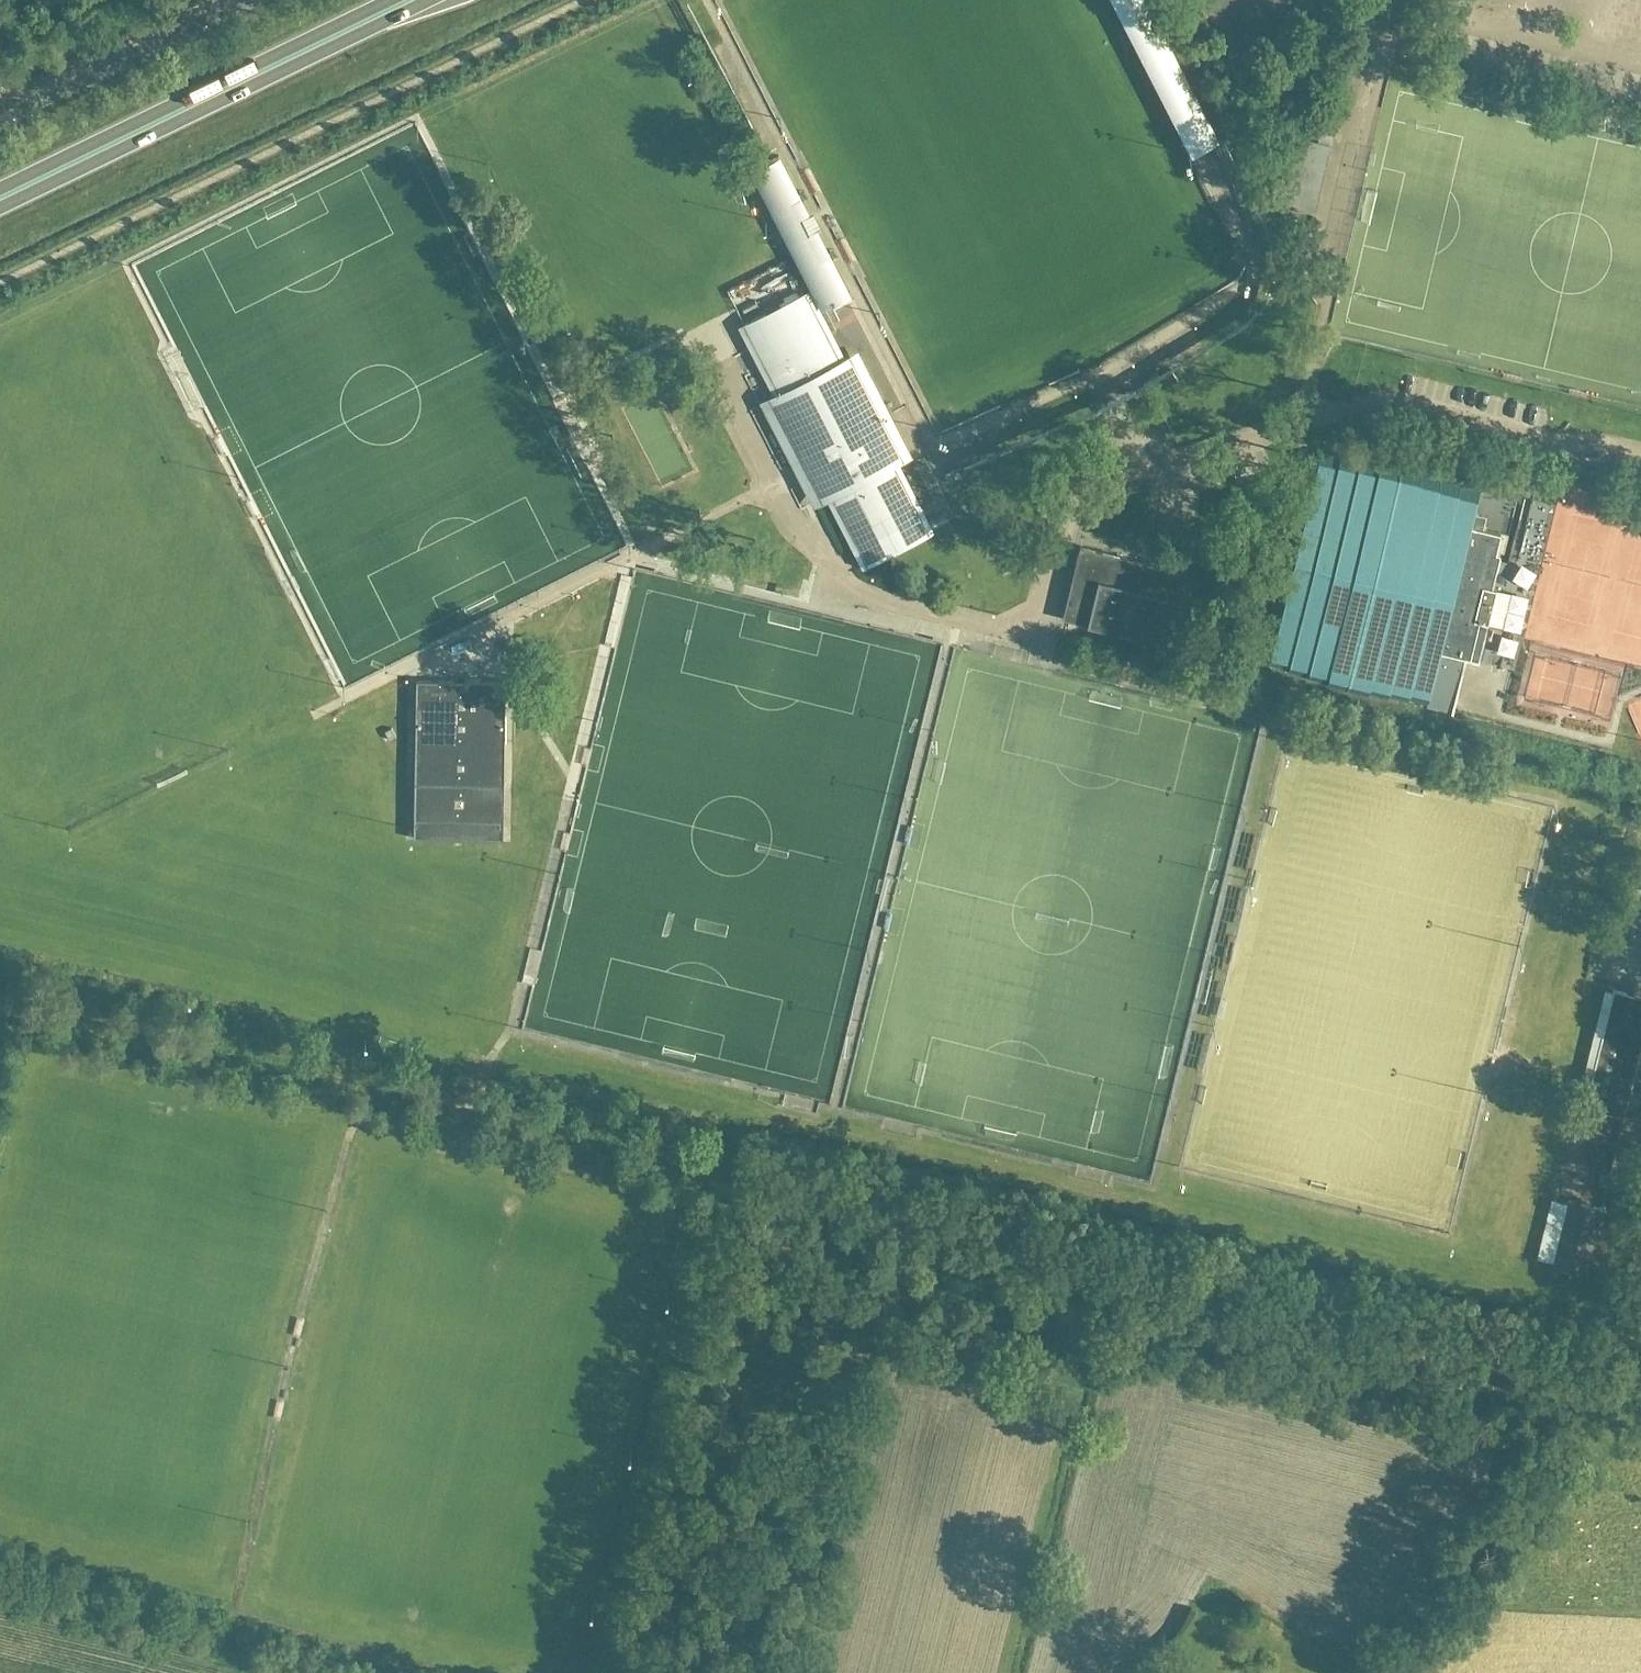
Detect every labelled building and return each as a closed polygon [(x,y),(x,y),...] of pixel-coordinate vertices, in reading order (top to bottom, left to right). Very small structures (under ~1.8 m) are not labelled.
[(1143,0),(1111,0),(1190,157),(1216,143),(1143,0)] [(1276,205),(1316,214),(1316,213),(1315,213),(1328,156),(1330,147),(1331,147),(1331,146),(1292,137),(1291,138),(1293,138),(1278,205),(1277,204),(1276,205)] [(849,295),(780,160),(755,173),(823,308),(849,295)] [(1285,258),(1289,243),(1278,240),(1274,256),(1285,258)] [(805,296),(743,327),(780,396),(770,401),(821,499),(830,494),(866,563),(926,532),(890,463),(900,458),(850,360),(840,365),(805,296)] [(1149,410),(1146,403),(1139,406),(1143,413),(1149,410)] [(1110,430),(1107,423),(1100,427),(1104,433),(1110,430)] [(1498,535),(1498,534),(1480,530),(1481,528),(1475,518),(1472,517),(1478,492),(1459,487),(1459,485),(1439,481),(1440,479),(1420,474),(1421,473),(1379,463),(1379,465),(1359,460),(1359,462),(1339,457),(1339,459),(1319,454),(1269,667),(1288,671),(1288,673),(1308,678),(1307,679),(1327,684),(1327,686),(1367,695),(1367,694),(1387,699),(1387,697),(1407,702),(1407,701),(1426,705),(1426,708),(1451,714),(1451,716),(1452,716),(1453,711),(1466,662),(1477,665),(1477,664),(1487,625),(1487,624),(1495,590),(1491,589),(1495,572),(1491,571),(1495,556),(1500,535),(1498,535)] [(1506,563),(1506,564),(1505,563),(1497,561),(1499,555),(1502,556),(1506,536),(1498,534),(1468,662),(1478,664),(1515,673),(1554,507),(1530,500),(1514,565),(1506,563)] [(1079,547),(1061,620),(1087,626),(1175,648),(1186,601),(1179,600),(1186,573),(1145,563),(1079,547)] [(502,841),(503,786),(504,683),(415,682),(413,785),(412,839),(502,841)] [(1622,1116),(1640,1039),(1640,998),(1612,991),(1583,1108),(1622,1118),(1622,1116)] [(1585,1273),(1597,1224),(1601,1209),(1569,1201),(1553,1265),(1585,1273)]
